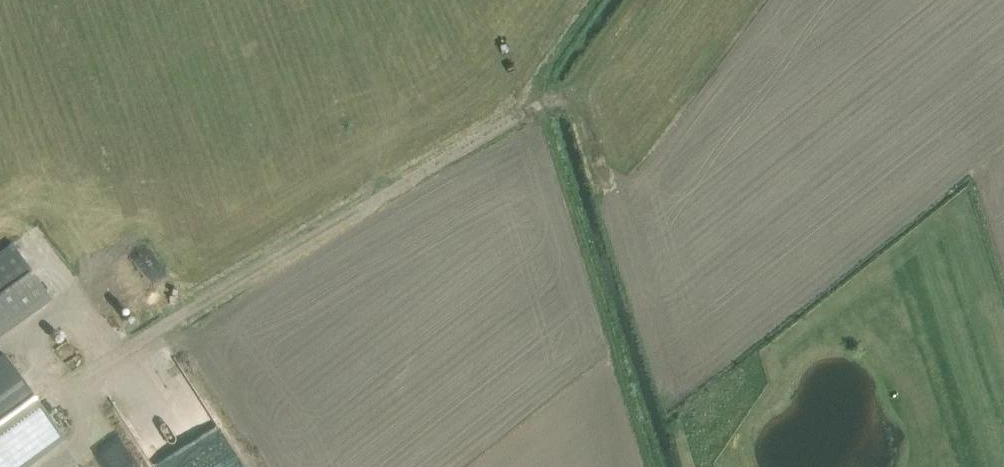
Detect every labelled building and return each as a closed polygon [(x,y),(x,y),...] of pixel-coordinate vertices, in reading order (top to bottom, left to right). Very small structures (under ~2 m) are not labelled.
[(52,299),(13,243),(0,252),(0,336),(52,299)] [(46,411),(6,356),(0,360),(0,444),(46,411)]
